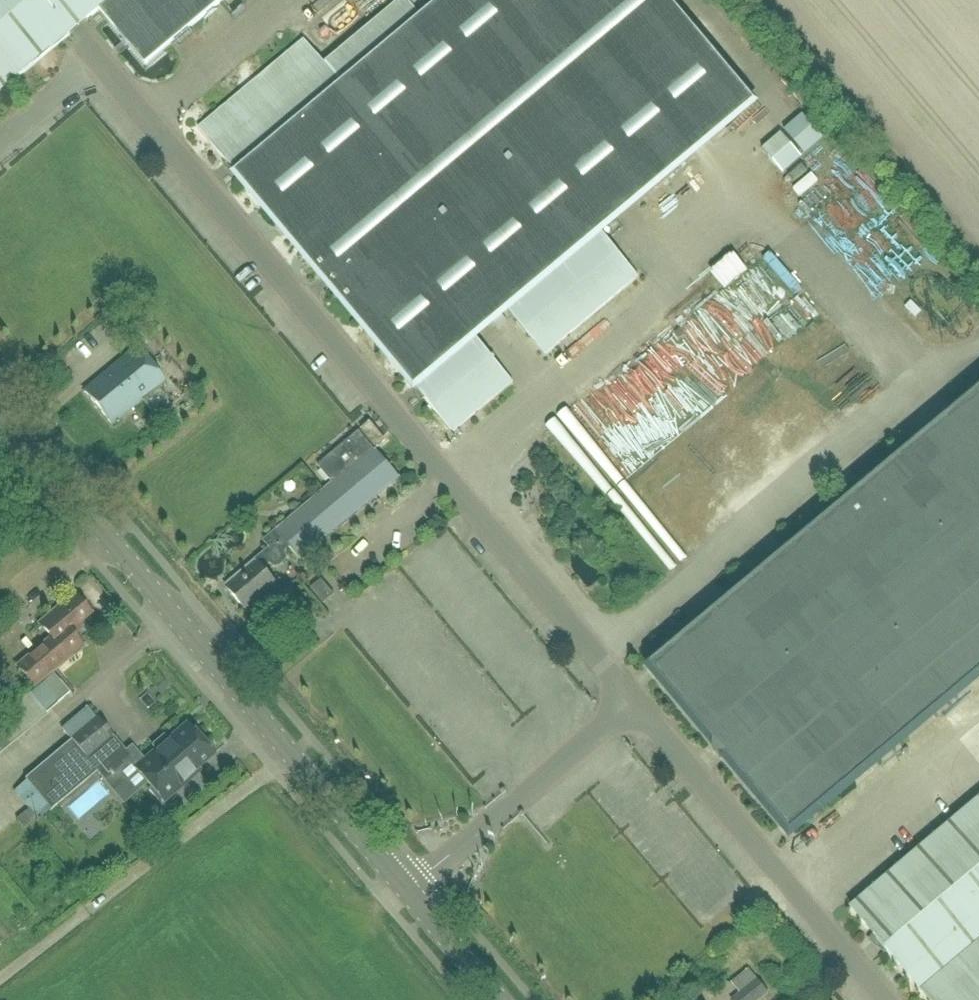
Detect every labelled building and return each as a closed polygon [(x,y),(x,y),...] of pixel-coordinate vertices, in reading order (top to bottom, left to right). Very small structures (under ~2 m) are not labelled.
[(100,11),(146,66),(225,0),(0,0),(0,95),(100,11)] [(420,0),(402,0),(325,65),(304,40),(198,130),(453,433),(513,383),(475,337),(506,311),(545,356),(639,277),(600,232),(754,103),(667,0),(445,0),(431,12),(420,0)] [(822,141),(802,116),(784,130),(804,155),(822,141)] [(781,134),(762,150),(783,175),(802,159),(781,134)] [(803,160),(788,175),(796,184),(812,168),(803,160)] [(869,258),(910,219),(899,208),(859,247),(869,258)] [(135,347),(109,369),(82,391),(111,425),(163,381),(135,347)] [(649,667),(714,744),(713,750),(720,758),(726,758),(790,835),(978,677),(978,391),(649,667)] [(634,422),(623,395),(603,403),(613,430),(634,422)] [(693,563),(574,406),(553,421),(672,578),(693,563)] [(669,440),(662,426),(685,414),(682,408),(620,440),(630,460),(669,440)] [(376,449),(386,441),(370,422),(361,430),(376,449)] [(284,554),(281,552),(289,545),(301,560),(398,480),(358,433),(319,466),(334,484),(266,542),(272,548),(227,586),(249,613),(279,588),(262,568),(269,562),(271,565),(274,566),(278,565),(283,561),(285,558),(284,554)] [(737,454),(729,460),(750,488),(758,483),(737,454)] [(705,458),(690,464),(696,479),(711,473),(705,458)] [(721,481),(690,509),(696,516),(728,488),(721,481)] [(38,624),(52,640),(18,669),(34,688),(83,650),(72,636),(81,628),(78,625),(90,615),(72,595),(38,624)] [(53,675),(0,720),(0,733),(10,745),(70,694),(53,675)] [(978,698),(978,678),(943,712),(954,723),(978,698)] [(144,762),(135,752),(128,751),(125,754),(86,708),(85,709),(86,709),(87,710),(62,731),(70,741),(25,780),(27,782),(14,793),(35,815),(47,805),(51,809),(94,773),(105,786),(128,766),(129,767),(131,765),(153,790),(150,792),(159,802),(161,800),(164,803),(191,780),(188,777),(213,756),(187,725),(144,762)] [(851,908),(928,999),(978,999),(978,800),(851,908)] [(768,993),(748,969),(731,982),(740,993),(731,999),(759,999),(768,993)]
